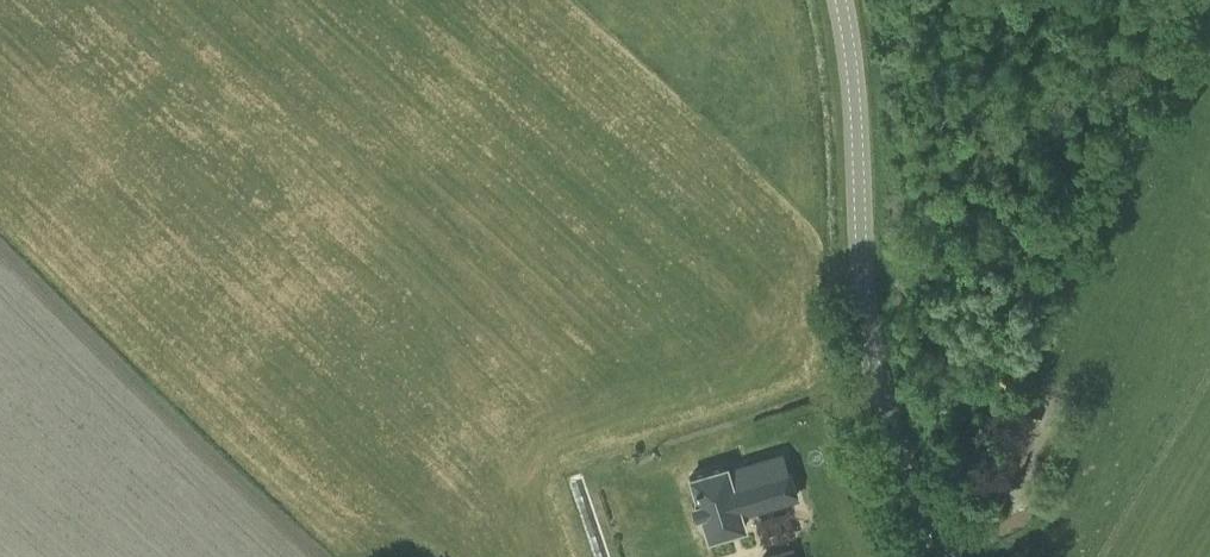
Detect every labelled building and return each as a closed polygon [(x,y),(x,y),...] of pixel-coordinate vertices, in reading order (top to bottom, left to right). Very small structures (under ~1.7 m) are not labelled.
[(764,469),(745,470),(746,500),(748,530),(766,529),(785,529),(785,517),(813,515),(842,514),(840,477),(811,479),(783,480),(782,468),(764,469)]
